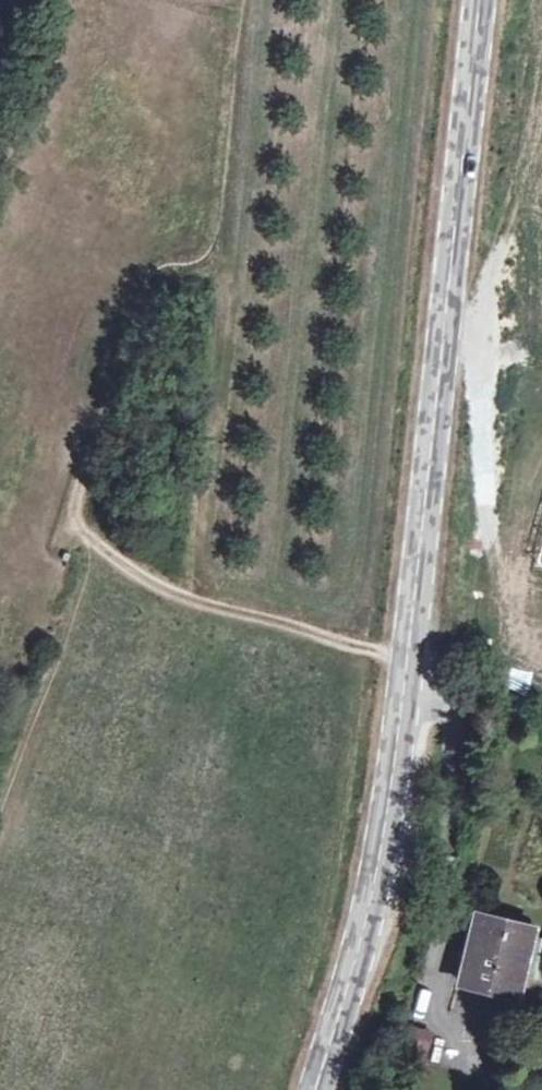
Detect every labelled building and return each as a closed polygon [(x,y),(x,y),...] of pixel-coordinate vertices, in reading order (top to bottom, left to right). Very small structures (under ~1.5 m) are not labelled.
[(518,995),(535,930),(479,916),(464,982),(518,995)] [(426,1056),(433,1033),(409,1026),(402,1049),(426,1056)]
